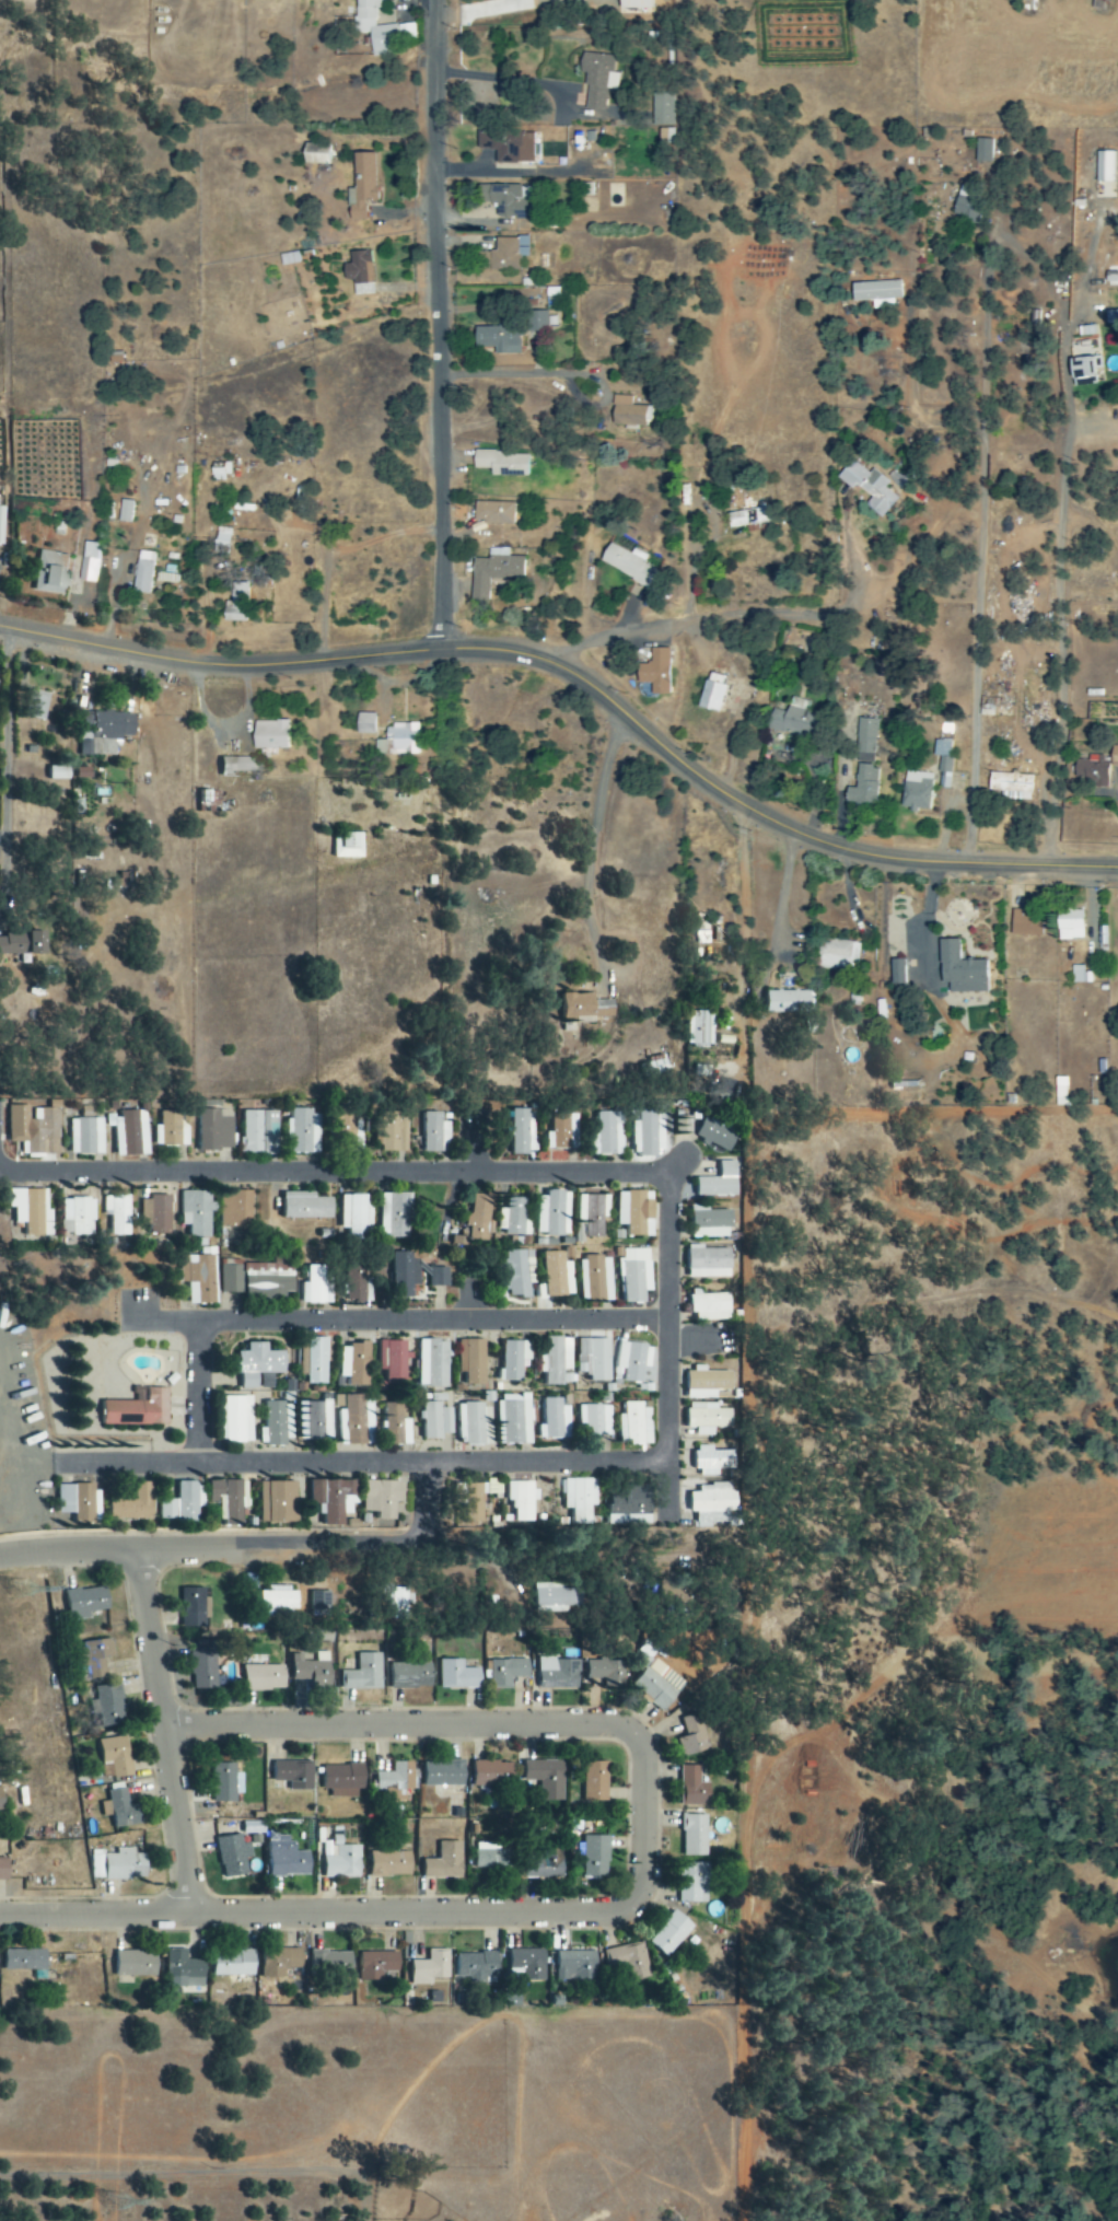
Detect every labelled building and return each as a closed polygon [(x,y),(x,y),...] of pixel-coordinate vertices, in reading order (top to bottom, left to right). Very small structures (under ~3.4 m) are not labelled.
[(338,18),(338,33),(369,32),(370,56),(396,55),(396,41),(413,41),(412,24),(375,26),(374,8),(382,8),(382,0),(354,0),(355,17),(338,18)] [(649,9),(649,0),(618,0),(618,9),(649,9)] [(1105,0),(1090,0),(1089,9),(1103,11),(1105,0)] [(614,57),(580,53),(578,73),(585,74),(581,110),(603,112),(605,89),(616,90),(618,74),(612,73),(614,57)] [(672,94),(651,94),(651,126),(673,126),(672,94)] [(532,163),(532,131),(476,132),(476,151),(494,150),(495,163),(532,163)] [(990,139),(975,139),(974,162),(990,162),(990,139)] [(327,165),(328,151),(301,151),(301,164),(327,165)] [(374,153),(352,153),(352,189),(346,189),(347,221),(364,220),(364,202),(374,202),(374,153)] [(966,188),(957,186),(951,216),(976,222),(984,186),(967,182),(966,188)] [(591,183),(580,183),(581,197),(592,196),(591,183)] [(531,220),(532,187),(479,185),(479,203),(496,204),(495,218),(531,220)] [(527,238),(493,238),(493,252),(476,252),(476,270),(517,270),(517,257),(527,257),(527,238)] [(352,296),(371,295),(370,251),(348,252),(348,264),(342,264),(342,279),(352,279),(352,296)] [(851,302),(871,301),(871,309),(892,308),(892,299),(899,299),(899,281),(850,283),(851,302)] [(1103,310),(1104,328),(1117,327),(1117,309),(1103,310)] [(526,332),(546,331),(546,312),(525,312),(526,332)] [(493,355),(519,354),(518,338),(523,338),(522,318),(496,319),(496,327),(473,327),(473,348),(493,348),(493,355)] [(1069,359),(1071,384),(1094,382),(1093,370),(1100,369),(1099,356),(1069,359)] [(648,407),(630,406),(630,396),(611,396),(610,425),(647,427),(648,407)] [(527,477),(528,453),(472,452),(472,469),(491,469),(491,476),(527,477)] [(881,519),(896,498),(883,488),(888,482),(871,469),(868,473),(850,460),(836,478),(850,489),(853,485),(871,498),(864,506),(881,519)] [(513,503),(473,502),(472,523),(512,524),(513,503)] [(731,527),(770,524),(769,509),(730,511),(731,527)] [(83,582),(99,583),(101,543),(85,542),(83,582)] [(655,570),(641,564),(645,555),(633,549),(630,554),(608,543),(598,563),(647,587),(655,570)] [(523,557),(507,557),(507,548),(487,548),(487,560),(471,559),(470,601),(487,601),(487,578),(523,578),(523,557)] [(69,555),(40,551),(35,592),(67,596),(70,575),(67,574),(69,555)] [(136,592),(154,593),(156,553),(138,552),(136,592)] [(233,602),(228,602),(228,622),(249,622),(250,583),(233,583),(233,602)] [(667,695),(668,649),(649,648),(649,664),(636,664),(636,684),(649,684),(649,695),(667,695)] [(724,686),(703,681),(696,708),(717,714),(724,686)] [(27,718),(46,721),(50,693),(31,690),(27,718)] [(770,709),(766,730),(808,738),(813,712),(806,711),(808,702),(790,698),(787,713),(770,709)] [(113,755),(113,738),(134,738),(134,713),(87,713),(87,726),(92,726),(92,738),(81,738),(81,755),(113,755)] [(379,714),(360,713),(360,734),(378,735),(379,714)] [(874,719),(855,719),(855,763),(873,763),(874,719)] [(257,722),(258,750),(293,749),(293,721),(257,722)] [(421,724),(388,725),(388,740),(376,741),(376,756),(422,755),(421,724)] [(948,789),(950,739),(932,739),(931,757),(939,758),(938,789),(948,789)] [(1117,767),(1117,747),(1110,747),(1109,766),(1117,767)] [(223,778),(238,777),(238,772),(258,772),(258,758),(223,758),(223,778)] [(1073,786),(1106,787),(1107,763),(1074,762),(1073,786)] [(846,788),(844,802),(873,805),(878,767),(855,764),(852,789),(846,788)] [(47,780),(70,780),(70,767),(47,766),(47,780)] [(93,769),(77,769),(77,779),(92,779),(93,769)] [(931,773),(901,772),(900,810),(930,811),(931,773)] [(1030,801),(1031,774),(1009,773),(1009,774),(988,773),(987,791),(1004,792),(1003,799),(1030,801)] [(335,834),(336,859),(364,858),(364,833),(335,834)] [(1082,909),(1057,910),(1058,940),(1083,939),(1082,909)] [(1041,914),(1011,913),(1010,935),(1040,937),(1041,914)] [(48,955),(47,932),(31,932),(31,926),(7,927),(7,937),(0,938),(0,956),(48,955)] [(819,969),(856,970),(857,941),(820,940),(819,969)] [(947,994),(987,992),(986,961),(958,962),(957,940),(937,941),(939,984),(946,984),(947,994)] [(888,960),(889,984),(903,984),(902,959),(888,960)] [(1071,983),(1089,983),(1089,968),(1071,968),(1071,983)] [(809,1014),(809,992),(761,991),(761,1013),(809,1014)] [(596,994),(562,993),(562,1018),(615,1019),(615,1001),(596,1000),(596,994)] [(683,1047),(710,1047),(712,1012),(684,1011),(683,1047)] [(667,1073),(666,1057),(643,1058),(644,1074),(667,1073)] [(10,1143),(28,1143),(29,1155),(45,1155),(45,1141),(62,1140),(62,1110),(42,1111),(42,1120),(30,1121),(30,1106),(10,1106),(10,1143)] [(319,1111),(287,1110),(287,1140),(290,1140),(290,1154),(318,1154),(319,1111)] [(511,1154),(535,1154),(533,1110),(510,1110),(511,1154)] [(198,1151),(233,1150),(232,1111),(197,1112),(198,1151)] [(240,1153),(260,1154),(261,1136),(276,1136),(276,1111),(241,1111),(240,1153)] [(622,1154),(621,1112),(596,1113),(597,1134),(595,1134),(596,1155),(622,1154)] [(148,1155),(147,1113),(107,1113),(107,1127),(116,1127),(116,1155),(148,1155)] [(448,1123),(441,1122),(442,1113),(423,1113),(422,1153),(447,1153),(448,1123)] [(634,1157),(664,1157),(663,1136),(668,1136),(668,1113),(633,1114),(634,1157)] [(409,1151),(409,1121),(401,1121),(401,1116),(372,1115),(372,1151),(409,1151)] [(570,1115),(552,1115),(552,1133),(546,1133),(546,1150),(570,1149),(570,1115)] [(104,1119),(70,1119),(71,1155),(104,1154),(104,1119)] [(732,1151),(738,1132),(702,1121),(696,1140),(732,1151)] [(697,1178),(698,1197),(738,1197),(737,1162),(720,1162),(720,1178),(697,1178)] [(49,1190),(10,1190),(11,1209),(17,1209),(17,1224),(28,1224),(28,1237),(54,1237),(53,1211),(49,1211),(49,1190)] [(254,1192),(225,1191),(223,1228),(253,1229),(254,1192)] [(538,1197),(538,1236),(570,1236),(570,1192),(547,1191),(547,1197),(538,1197)] [(212,1212),(215,1212),(215,1192),(182,1192),(181,1222),(195,1222),(194,1238),(212,1239),(212,1212)] [(333,1220),(333,1199),(315,1198),(315,1193),(283,1193),(283,1219),(333,1220)] [(410,1193),(379,1194),(380,1239),(411,1238),(410,1193)] [(152,1227),(151,1234),(171,1235),(173,1196),(152,1195),(151,1201),(143,1200),(142,1226),(152,1227)] [(491,1195),(472,1195),(471,1214),(465,1214),(464,1226),(479,1227),(479,1236),(493,1237),(494,1223),(490,1223),(491,1195)] [(579,1223),(577,1222),(577,1243),(586,1243),(587,1238),(605,1238),(605,1218),(610,1218),(610,1196),(579,1195),(579,1223)] [(131,1196),(105,1196),(105,1212),(112,1212),(113,1237),(132,1237),(131,1196)] [(340,1230),(345,1230),(345,1240),(366,1240),(365,1196),(340,1196),(340,1230)] [(95,1236),(96,1199),(65,1199),(64,1236),(95,1236)] [(708,1211),(708,1205),(691,1206),(692,1238),(729,1237),(728,1229),(735,1229),(734,1211),(708,1211)] [(450,1234),(449,1245),(466,1246),(467,1235),(450,1234)] [(732,1248),(687,1249),(688,1279),(732,1278),(732,1248)] [(650,1249),(621,1250),(622,1304),(646,1303),(645,1292),(651,1292),(650,1249)] [(533,1251),(507,1251),(507,1298),(530,1298),(530,1285),(533,1285),(533,1251)] [(571,1262),(564,1262),(564,1252),(544,1253),(544,1288),(538,1288),(538,1298),(572,1297),(571,1262)] [(417,1253),(390,1253),(391,1299),(413,1298),(413,1285),(418,1285),(417,1253)] [(213,1257),(181,1256),(181,1284),(189,1284),(188,1304),(213,1304),(213,1257)] [(611,1257),(579,1258),(580,1302),(612,1301),(611,1257)] [(241,1294),(242,1261),(220,1260),(219,1293),(241,1294)] [(371,1302),(371,1279),(364,1279),(364,1260),(343,1260),(343,1302),(371,1302)] [(293,1298),(293,1264),(244,1265),(244,1299),(293,1298)] [(329,1303),(328,1266),(307,1266),(307,1284),(301,1284),(301,1304),(329,1303)] [(429,1287),(448,1287),(448,1268),(429,1268),(429,1287)] [(701,1290),(691,1290),(692,1322),(729,1320),(728,1294),(701,1295),(701,1290)] [(573,1372),(573,1339),(542,1338),(541,1375),(545,1375),(545,1385),(573,1386),(573,1373),(573,1372)] [(327,1339),(306,1339),(307,1385),(327,1385),(327,1339)] [(612,1340),(580,1339),(579,1373),(590,1373),(590,1382),(611,1382),(612,1340)] [(460,1373),(467,1373),(467,1386),(487,1386),(487,1340),(459,1340),(460,1373)] [(386,1383),(408,1382),(406,1341),(378,1342),(379,1371),(386,1370),(386,1383)] [(419,1388),(449,1388),(450,1341),(420,1341),(419,1388)] [(532,1342),(504,1342),(504,1382),(523,1382),(524,1361),(532,1361),(532,1342)] [(286,1352),(268,1352),(269,1344),(249,1343),(249,1352),(238,1352),(238,1375),(243,1375),(242,1389),(261,1389),(275,1389),(275,1375),(286,1375),(286,1352)] [(340,1378),(349,1378),(349,1387),(369,1387),(370,1344),(351,1343),(351,1348),(341,1348),(340,1378)] [(617,1382),(645,1383),(645,1368),(653,1368),(654,1345),(618,1344),(617,1382)] [(727,1371),(701,1371),(701,1368),(683,1368),(682,1399),(712,1399),(712,1390),(727,1390),(727,1371)] [(106,1427),(170,1425),(169,1389),(147,1389),(147,1391),(135,1392),(135,1402),(106,1402),(106,1427)] [(501,1445),(531,1445),(532,1395),(521,1394),(520,1397),(514,1397),(514,1402),(497,1401),(497,1423),(502,1424),(501,1445)] [(366,1395),(345,1396),(345,1411),(343,1411),(343,1446),(374,1445),(374,1401),(366,1401),(366,1395)] [(223,1398),(224,1444),(253,1443),(251,1397),(223,1398)] [(562,1399),(543,1399),(544,1426),(538,1426),(538,1440),(569,1439),(568,1406),(562,1407),(562,1399)] [(291,1402),(264,1403),(265,1429),(258,1429),(259,1446),(286,1446),(286,1439),(293,1439),(291,1402)] [(441,1403),(423,1403),(422,1440),(444,1440),(444,1435),(453,1435),(453,1408),(441,1408),(441,1403)] [(459,1404),(460,1444),(489,1443),(488,1403),(459,1404)] [(643,1403),(623,1403),(623,1415),(617,1415),(617,1445),(652,1445),(652,1409),(643,1409),(643,1403)] [(728,1409),(714,1409),(714,1403),(683,1403),(683,1427),(693,1427),(693,1436),(710,1436),(711,1428),(727,1428),(728,1409)] [(412,1420),(403,1420),(403,1404),(386,1404),(384,1445),(411,1446),(412,1420)] [(610,1436),(610,1406),(577,1405),(577,1436),(610,1436)] [(729,1469),(729,1451),(709,1451),(709,1446),(692,1446),(693,1477),(715,1476),(715,1469),(729,1469)] [(597,1480),(561,1479),(561,1495),(565,1496),(565,1509),(570,1509),(569,1525),(591,1525),(591,1508),(596,1508),(597,1480)] [(240,1525),(241,1482),(208,1481),(208,1499),(219,1499),(218,1524),(240,1525)] [(325,1521),(342,1521),(342,1515),(352,1515),(352,1505),(358,1505),(358,1481),(310,1481),(310,1505),(325,1505),(325,1521)] [(365,1513),(379,1513),(379,1521),(396,1521),(397,1503),(404,1503),(404,1483),(366,1481),(365,1513)] [(298,1482),(260,1483),(260,1523),(298,1523),(298,1482)] [(508,1503),(511,1503),(511,1522),(534,1522),(535,1483),(508,1482),(508,1503)] [(107,1520),(151,1521),(152,1483),(133,1483),(133,1501),(108,1499),(107,1520)] [(57,1484),(57,1514),(74,1514),(74,1525),(91,1525),(91,1521),(96,1521),(97,1485),(57,1484)] [(158,1520),(177,1520),(177,1525),(196,1526),(197,1507),(202,1508),(202,1484),(176,1484),(176,1501),(159,1500),(158,1520)] [(684,1492),(684,1512),(692,1512),(692,1528),(710,1528),(710,1524),(731,1523),(730,1484),(696,1485),(696,1492),(684,1492)] [(646,1525),(646,1499),(635,1499),(635,1492),(609,1491),(608,1524),(646,1525)] [(69,1591),(72,1621),(91,1619),(90,1613),(111,1611),(109,1587),(69,1591)] [(533,1588),(533,1611),(567,1610),(566,1587),(533,1588)] [(206,1589),(184,1589),(183,1628),(206,1628),(206,1589)] [(391,1621),(407,1621),(408,1589),(392,1589),(391,1621)] [(311,1617),(330,1618),(331,1593),(312,1592),(311,1617)] [(107,1679),(105,1660),(116,1659),(113,1640),(84,1643),(85,1649),(76,1650),(80,1682),(107,1679)] [(216,1640),(192,1641),(193,1689),(226,1688),(226,1677),(217,1677),(216,1640)] [(302,1662),(302,1654),(293,1654),(293,1682),(329,1682),(329,1653),(317,1652),(317,1662),(302,1662)] [(380,1653),(357,1654),(357,1671),(340,1672),(341,1690),(381,1689),(380,1653)] [(682,1684),(651,1657),(628,1684),(658,1711),(682,1684)] [(525,1678),(525,1659),(486,1660),(487,1689),(507,1688),(507,1678),(525,1678)] [(576,1689),(577,1660),(535,1659),(535,1688),(576,1689)] [(464,1660),(441,1660),(441,1689),(475,1689),(475,1669),(464,1669),(464,1660)] [(620,1661),(583,1660),(583,1680),(619,1681),(620,1661)] [(434,1688),(434,1664),(389,1665),(390,1689),(434,1688)] [(245,1691),(286,1691),(285,1666),(245,1666),(245,1691)] [(96,1688),(98,1702),(91,1703),(92,1717),(101,1716),(102,1729),(127,1726),(123,1685),(96,1688)] [(683,1735),(673,1739),(679,1757),(707,1748),(696,1712),(677,1718),(683,1735)] [(115,1779),(134,1777),(130,1737),(101,1740),(103,1765),(113,1764),(115,1779)] [(561,1760),(521,1760),(521,1781),(538,1781),(538,1801),(561,1801),(561,1760)] [(603,1801),(604,1762),(581,1761),(580,1801),(603,1801)] [(410,1762),(389,1762),(389,1773),(371,1772),(371,1790),(395,1790),(395,1801),(402,1801),(402,1790),(410,1790),(410,1762)] [(419,1762),(418,1785),(460,1786),(460,1763),(419,1762)] [(469,1786),(512,1786),(512,1762),(469,1762),(469,1786)] [(314,1791),(314,1763),(273,1764),(274,1782),(291,1782),(291,1791),(314,1791)] [(238,1765),(216,1765),(215,1803),(237,1804),(237,1795),(244,1795),(244,1774),(238,1774),(238,1765)] [(324,1790),(331,1790),(331,1798),(354,1797),(354,1790),(360,1790),(360,1765),(324,1766),(324,1790)] [(677,1806),(706,1807),(706,1783),(697,1783),(698,1766),(678,1765),(677,1806)] [(140,1805),(129,1806),(127,1790),(109,1792),(109,1802),(102,1803),(103,1818),(113,1817),(114,1829),(142,1826),(140,1805)] [(703,1814),(679,1815),(679,1856),(704,1856),(703,1814)] [(307,1876),(306,1852),(292,1852),(292,1834),(268,1834),(268,1876),(307,1876)] [(223,1880),(249,1877),(247,1860),(254,1859),(252,1843),(243,1845),(241,1836),(218,1838),(223,1880)] [(605,1836),(578,1836),(577,1858),(580,1858),(580,1877),(605,1877),(605,1836)] [(419,1879),(460,1878),(459,1841),(436,1842),(436,1859),(419,1860),(419,1879)] [(320,1877),(357,1878),(358,1846),(334,1845),(334,1858),(320,1857),(320,1877)] [(149,1879),(148,1855),(136,1856),(136,1849),(118,1850),(118,1855),(91,1856),(92,1881),(149,1879)] [(522,1878),(561,1878),(561,1849),(522,1850),(522,1878)] [(472,1869),(509,1868),(508,1850),(472,1851),(472,1869)] [(408,1852),(367,1851),(366,1876),(407,1877),(408,1852)] [(10,1881),(9,1859),(0,1859),(0,1881),(10,1881)] [(705,1864),(676,1863),(674,1902),(703,1903),(705,1864)] [(644,1941),(662,1958),(690,1928),(672,1911),(644,1941)] [(601,1951),(604,1970),(622,1966),(624,1981),(647,1977),(641,1943),(601,1951)] [(200,1987),(200,1960),(182,1960),(182,1947),(167,1947),(167,1961),(159,1961),(159,1977),(161,1977),(161,1987),(200,1987)] [(257,1977),(281,1978),(281,1968),(298,1969),(298,1949),(257,1949),(257,1977)] [(541,1981),(541,1950),(505,1949),(504,1970),(518,1970),(518,1981),(541,1981)] [(5,1971),(47,1970),(47,1950),(4,1951),(5,1971)] [(208,1976),(249,1976),(249,1951),(208,1952),(208,1976)] [(117,1952),(117,1977),(157,1978),(158,1953),(117,1952)] [(306,1952),(306,1976),(349,1976),(349,1952),(306,1952)] [(395,1972),(396,1953),(356,1952),(355,1981),(379,1981),(379,1972),(395,1972)] [(445,1952),(424,1952),(424,1961),(407,1961),(406,1985),(421,1985),(421,1981),(429,1982),(429,1978),(445,1979),(445,1952)] [(552,1980),(592,1980),(592,1952),(552,1952),(552,1980)] [(493,1953),(452,1953),(451,1978),(493,1978),(493,1953)]
